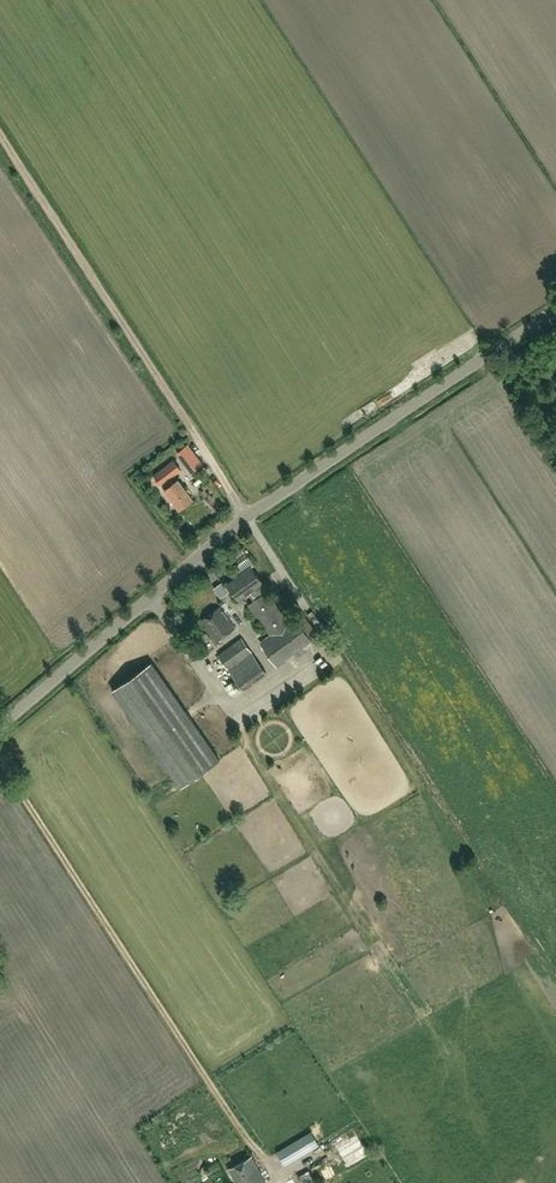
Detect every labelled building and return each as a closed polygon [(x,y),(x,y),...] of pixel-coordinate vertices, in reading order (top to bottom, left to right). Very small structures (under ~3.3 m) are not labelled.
[(174,461),(153,476),(148,480),(159,494),(165,489),(180,509),(193,499),(178,479),(172,484),(169,480),(181,471),(174,461)] [(251,567),(228,584),(239,600),(249,592),(255,600),(248,606),(270,635),(260,642),(277,665),(312,640),(295,618),(289,622),(266,591),(265,592),(259,585),(263,583),(251,567)] [(217,642),(235,628),(220,607),(202,621),(217,642)] [(267,672),(242,639),(219,656),(244,690),(267,672)] [(220,761),(152,662),(112,690),(181,788),(220,761)] [(277,1152),(285,1165),(319,1146),(311,1132),(277,1152)] [(362,1137),(343,1148),(353,1164),(372,1152),(362,1137)] [(266,1182),(252,1156),(229,1169),(236,1182),(265,1182),(266,1182)]
